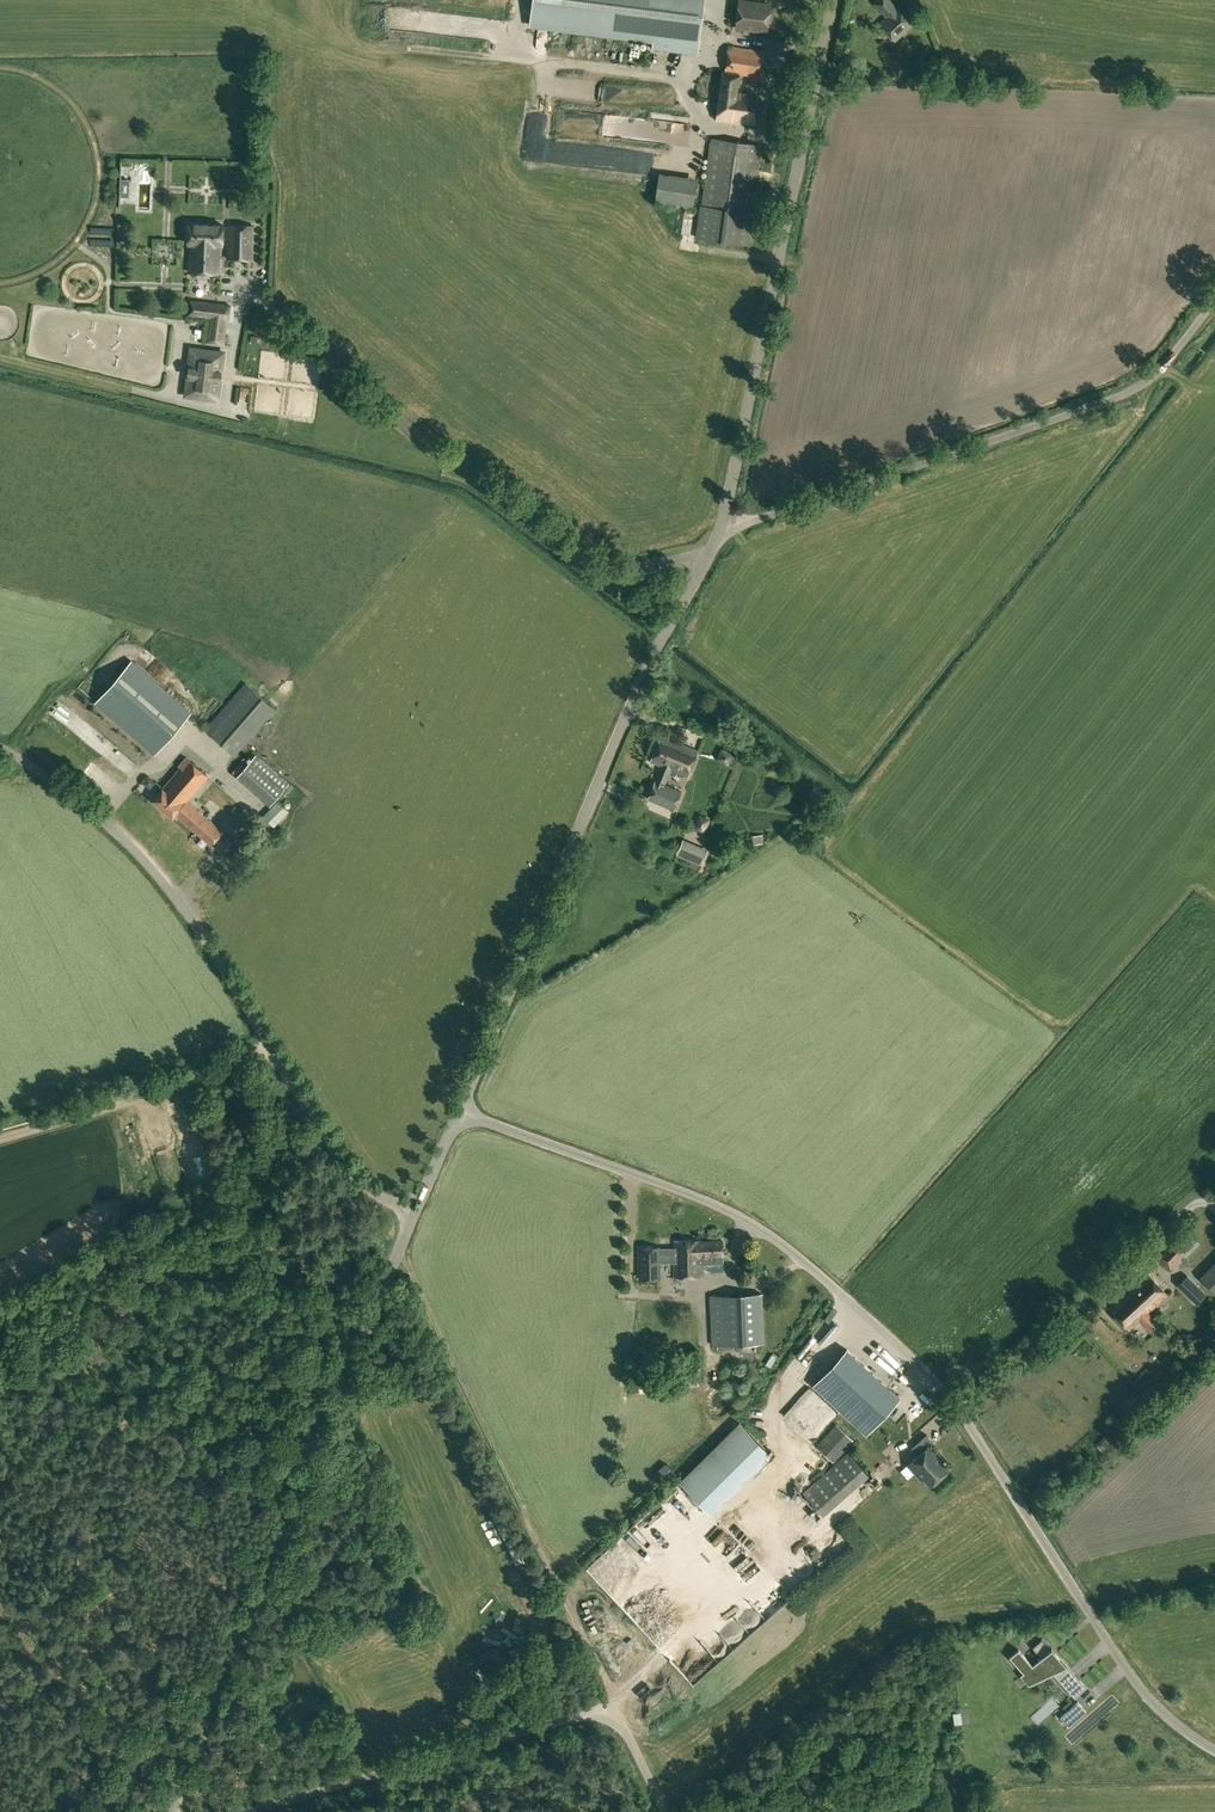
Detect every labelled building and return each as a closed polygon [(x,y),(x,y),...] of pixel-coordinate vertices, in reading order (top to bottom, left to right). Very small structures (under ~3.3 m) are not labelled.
[(530,27),(653,42),(652,49),(697,54),(704,0),(534,0),(530,27)] [(894,41),(912,24),(897,7),(896,8),(888,0),(878,0),(874,4),(887,17),(879,24),(894,41)] [(736,28),(767,32),(768,22),(771,23),(772,14),(769,14),(770,5),(740,1),(736,28)] [(732,121),(755,124),(758,95),(737,92),(739,74),(761,77),(764,51),(729,46),(725,72),(722,71),(716,120),(732,122),(732,121)] [(570,98),(570,80),(556,79),(556,98),(570,98)] [(665,131),(665,143),(698,143),(698,132),(665,131)] [(697,238),(748,245),(761,145),(711,138),(702,205),(701,205),(697,238)] [(654,201),(693,206),(696,178),(658,172),(654,201)] [(120,197),(129,197),(130,179),(120,179),(120,197)] [(189,272),(219,273),(220,245),(222,245),(223,225),(188,224),(188,244),(190,244),(189,272)] [(227,259),(252,259),(253,226),(228,225),(227,259)] [(206,342),(224,345),(227,320),(228,320),(230,306),(190,301),(188,315),(207,317),(209,317),(206,342)] [(184,395),(217,400),(224,352),(191,348),(184,395)] [(149,647),(160,632),(149,625),(138,639),(149,647)] [(97,702),(140,740),(154,752),(189,712),(175,700),(132,662),(97,702)] [(205,729),(235,754),(275,707),(246,682),(205,729)] [(647,799),(674,810),(682,792),(664,784),(670,770),(687,777),(698,751),(661,735),(650,761),(661,766),(647,799)] [(727,764),(732,754),(722,749),(717,760),(727,764)] [(237,776),(270,805),(289,784),(255,755),(237,776)] [(175,814),(212,845),(223,832),(186,801),(208,776),(186,757),(178,767),(180,768),(152,800),(172,817),(175,814)] [(277,824),(292,809),(282,799),(267,813),(277,824)] [(751,835),(752,844),(764,843),(763,835),(751,835)] [(676,855),(701,866),(708,850),(683,839),(676,855)] [(230,857),(239,865),(250,852),(241,844),(230,857)] [(148,1184),(152,1192),(160,1188),(156,1180),(148,1184)] [(1158,1256),(1171,1269),(1190,1248),(1178,1236),(1158,1256)] [(674,1240),(675,1277),(703,1276),(702,1264),(723,1263),(722,1240),(701,1241),(701,1240),(674,1240)] [(660,1263),(674,1262),(674,1248),(660,1248),(660,1247),(638,1247),(639,1279),(660,1279),(660,1263)] [(1214,1292),(1214,1260),(1199,1276),(1214,1292)] [(1140,1320),(1150,1331),(1158,1324),(1147,1313),(1167,1294),(1147,1273),(1109,1308),(1128,1330),(1140,1320)] [(1206,1294),(1187,1275),(1177,1285),(1196,1304),(1206,1294)] [(710,1296),(712,1345),(724,1344),(764,1343),(762,1294),(722,1295),(710,1296)] [(635,1352),(650,1362),(654,1355),(639,1345),(635,1352)] [(846,1348),(812,1386),(864,1434),(899,1397),(846,1348)] [(796,1365),(805,1358),(802,1353),(792,1360),(796,1365)] [(810,1385),(784,1413),(791,1419),(816,1391),(810,1385)] [(679,1481),(712,1515),(773,1455),(740,1421),(679,1481)] [(817,1446),(834,1462),(854,1440),(837,1424),(817,1446)] [(928,1447),(933,1442),(926,1434),(915,1445),(921,1452),(910,1462),(917,1470),(914,1472),(921,1479),(923,1477),(930,1485),(948,1469),(928,1447)] [(1096,1443),(1102,1450),(1112,1441),(1106,1434),(1096,1443)] [(823,1474),(801,1451),(785,1466),(807,1489),(823,1474)] [(804,1493),(823,1514),(868,1474),(849,1452),(804,1493)] [(666,1463),(659,1469),(669,1481),(676,1475),(666,1463)] [(684,1525),(690,1518),(685,1513),(679,1520),(684,1525)] [(822,1556),(815,1570),(822,1574),(829,1559),(822,1556)] [(792,1591),(809,1581),(801,1569),(784,1580),(792,1591)] [(1063,1677),(1063,1678),(1060,1675),(1063,1672),(1064,1673),(1069,1669),(1052,1649),(1051,1650),(1041,1639),(1033,1647),(1041,1656),(1032,1664),(1019,1648),(1009,1656),(1023,1673),(1020,1675),(1029,1685),(1052,1673),(1074,1698),(1087,1687),(1080,1679),(1071,1686),(1063,1677)] [(475,1671),(484,1682),(488,1679),(479,1668),(475,1671)] [(698,1675),(693,1678),(697,1688),(703,1685),(698,1675)] [(1060,1716),(1068,1726),(1086,1711),(1077,1701),(1060,1716)] [(1084,1716),(1082,1714),(1070,1724),(1072,1727),(1084,1716)]
